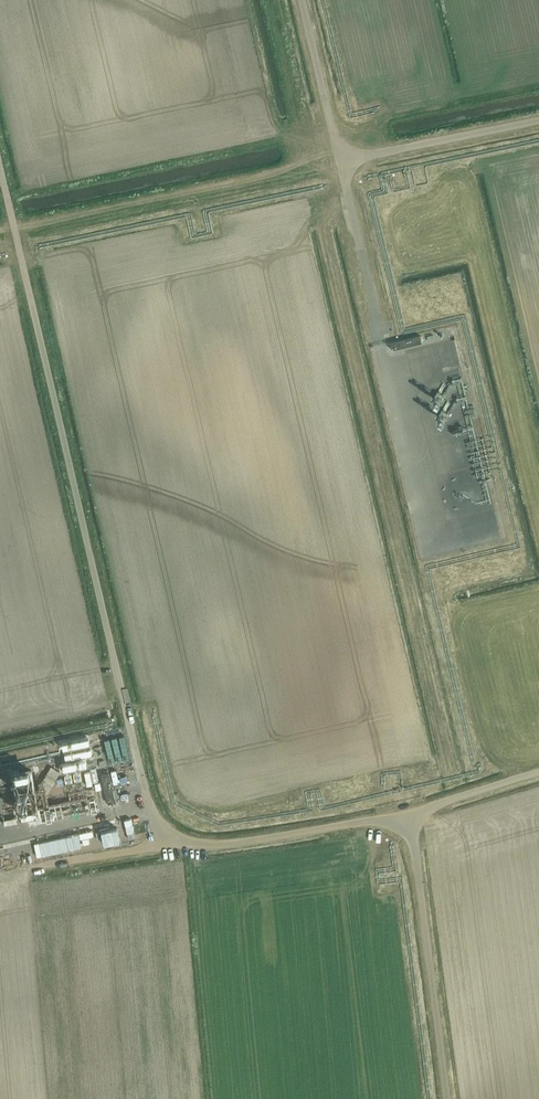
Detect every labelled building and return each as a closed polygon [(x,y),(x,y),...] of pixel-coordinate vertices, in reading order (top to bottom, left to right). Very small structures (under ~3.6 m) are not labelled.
[(453,339),(451,328),(425,332),(427,343),(453,339)] [(398,340),(390,342),(392,350),(422,343),(420,335),(398,340)] [(463,365),(456,366),(457,373),(464,372),(463,365)] [(96,782),(89,754),(83,756),(90,784),(96,782)] [(109,772),(102,774),(108,804),(116,802),(115,795),(109,772)]
